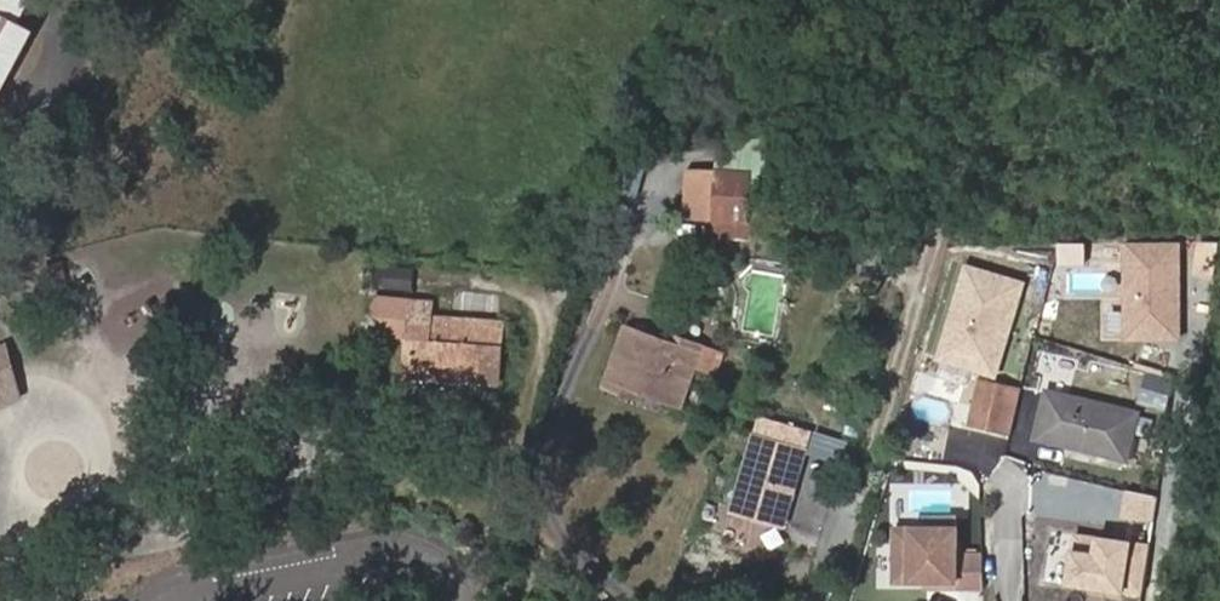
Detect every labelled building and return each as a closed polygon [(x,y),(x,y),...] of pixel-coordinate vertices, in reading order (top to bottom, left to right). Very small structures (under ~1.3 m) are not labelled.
[(41,30),(26,23),(37,2),(33,0),(0,0),(0,109),(41,30)] [(713,209),(714,166),(690,166),(689,208),(713,209)] [(750,217),(751,167),(714,166),(713,209),(713,217),(750,217)] [(713,217),(713,232),(750,232),(750,217),(713,217)] [(407,336),(410,303),(412,270),(380,268),(375,333),(407,336)] [(407,336),(405,354),(411,354),(410,370),(414,370),(498,377),(502,326),(429,321),(431,305),(410,303),(407,336)] [(1176,311),(1165,308),(1160,331),(1172,333),(1176,311)] [(681,355),(666,350),(613,332),(592,393),(614,400),(617,392),(632,397),(683,414),(697,372),(720,379),(726,359),(685,345),(681,355)] [(669,340),(666,350),(681,355),(685,345),(669,340)] [(31,417),(19,364),(0,373),(0,435),(31,417)] [(497,386),(498,377),(414,370),(414,380),(497,386)] [(1018,389),(979,380),(969,420),(1008,430),(1018,389)] [(1125,460),(1136,414),(1046,390),(1035,437),(1125,460)] [(617,392),(614,400),(629,405),(632,397),(617,392)] [(804,436),(761,423),(733,519),(777,532),(804,436)] [(815,430),(807,456),(838,466),(846,440),(815,430)] [(976,588),(975,556),(947,556),(947,530),(885,531),(887,585),(951,584),(951,589),(976,588)]
